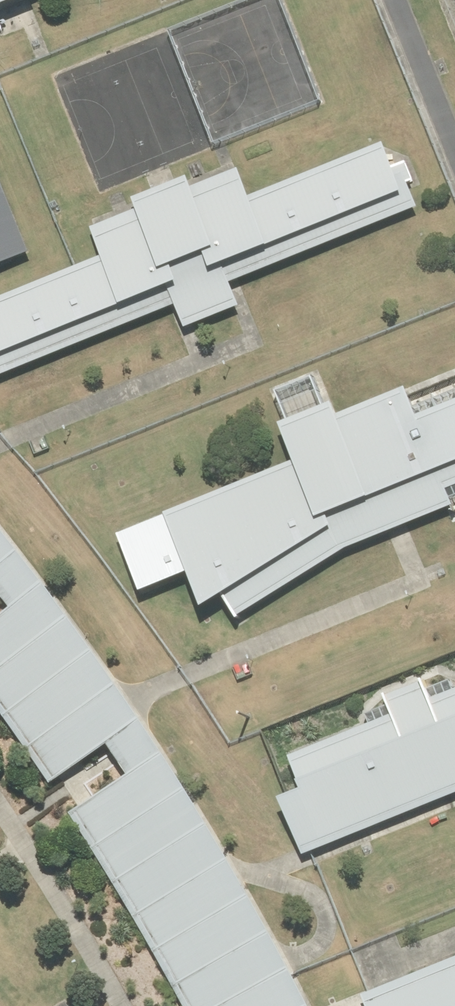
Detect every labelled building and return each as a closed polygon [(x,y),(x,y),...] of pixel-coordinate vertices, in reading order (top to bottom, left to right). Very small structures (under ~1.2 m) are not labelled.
[(23,0),(0,0),(0,10),(23,0)] [(182,306),(191,328),(246,306),(236,281),(424,205),(416,186),(420,185),(411,161),(399,166),(389,144),(255,198),(243,168),(200,185),(195,173),(137,197),(141,206),(96,225),(108,255),(79,267),(0,299),(0,379),(182,306)] [(0,161),(0,266),(37,251),(0,161)] [(244,616),(352,548),(454,506),(454,403),(425,414),(414,386),(346,414),(341,401),(289,423),(304,458),(126,534),(149,590),(198,570),(214,606),(230,596),(244,616)] [(195,1005),(302,1005),(317,999),(303,974),(219,831),(133,699),(49,580),(0,520),(0,582),(15,603),(0,615),(0,702),(55,778),(112,740),(132,771),(74,808),(145,923),(195,1005)] [(297,755),(312,788),(291,796),(310,854),(315,852),(454,795),(454,693),(440,699),(432,678),(390,695),(397,715),(297,755)] [(373,1005),(454,1005),(454,960),(368,995),(373,1005)]
